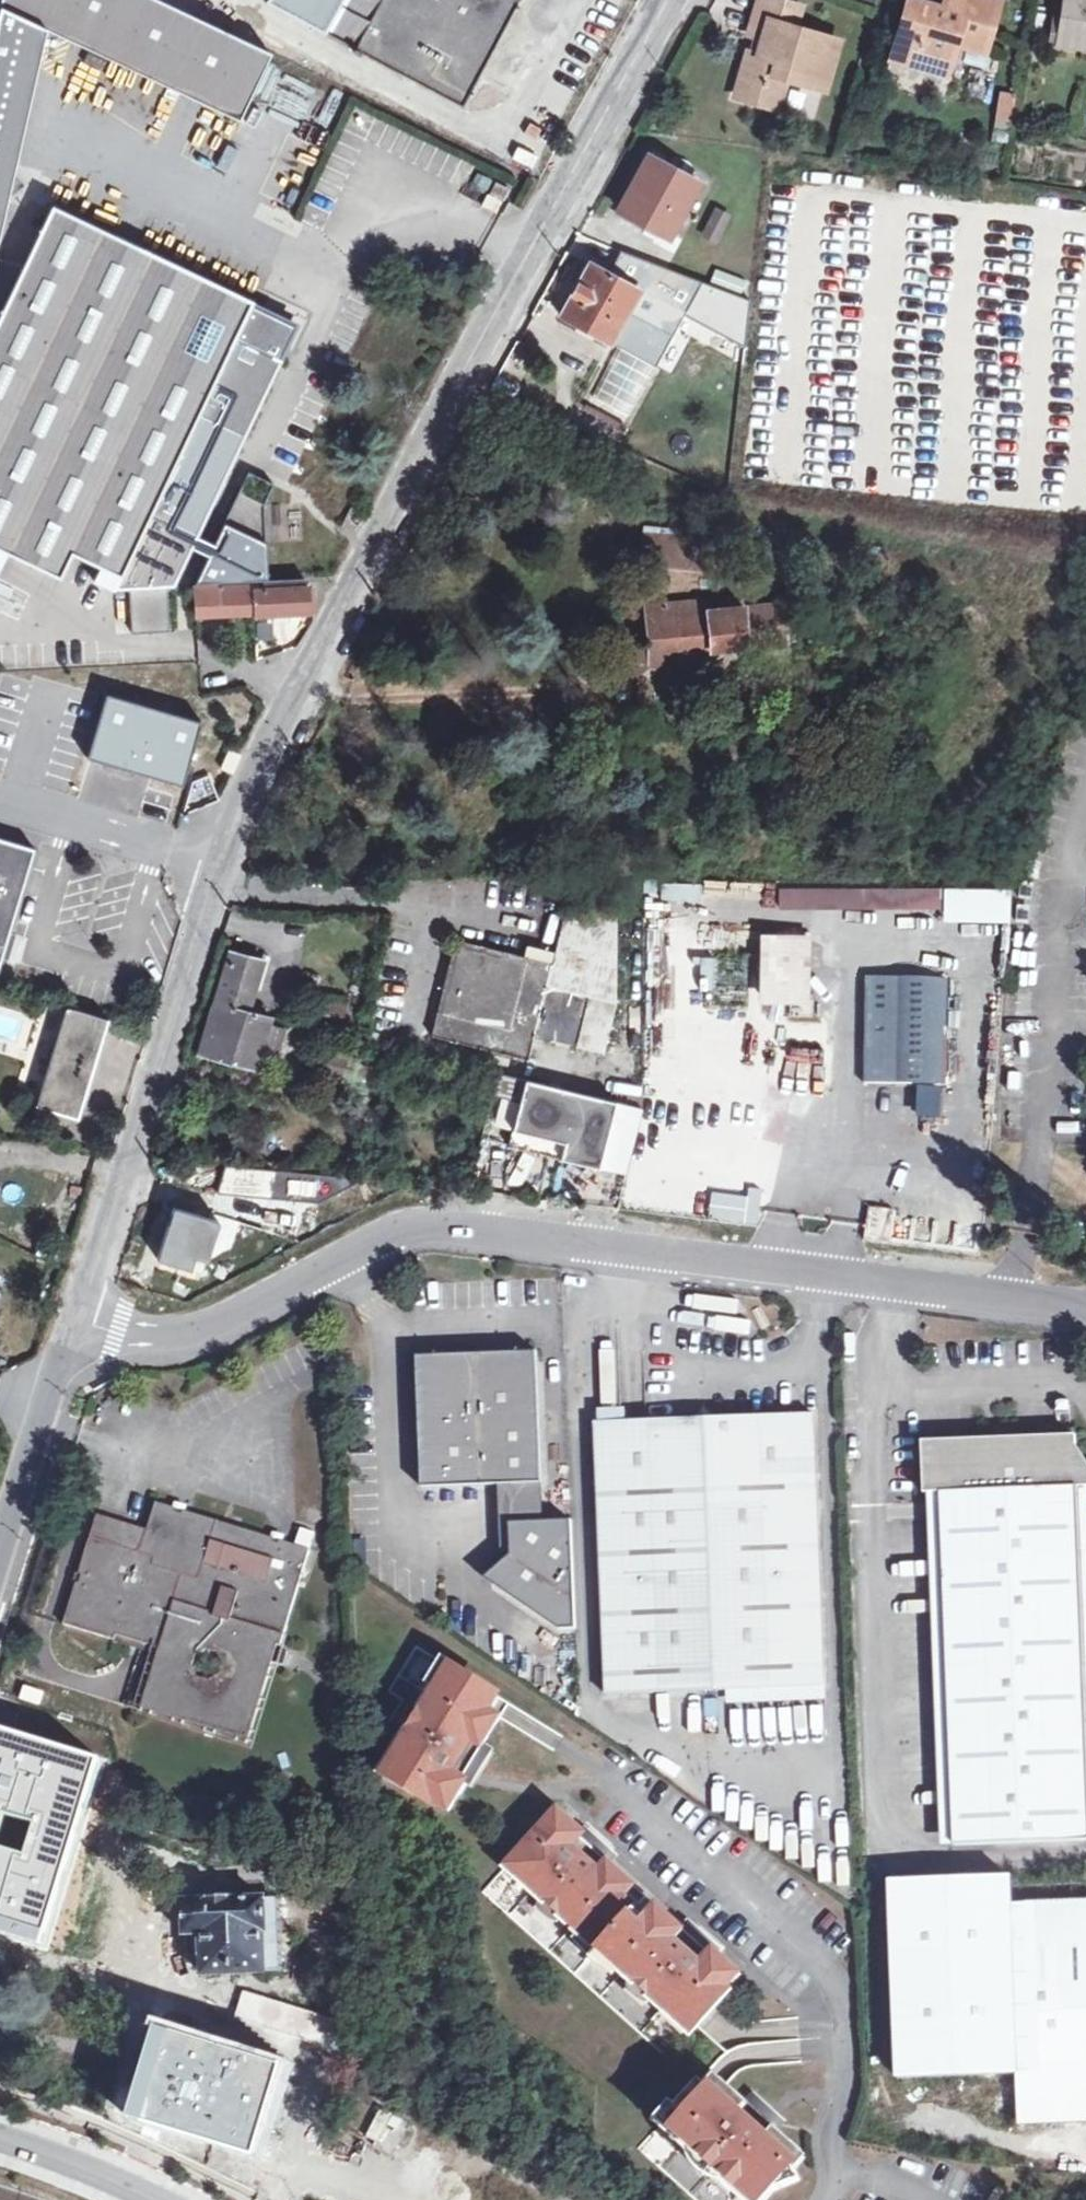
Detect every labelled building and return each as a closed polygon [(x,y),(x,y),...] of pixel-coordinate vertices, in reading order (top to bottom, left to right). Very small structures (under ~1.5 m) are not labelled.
[(0,6),(46,28),(239,120),(271,53),(160,0),(2,0),(0,6)] [(267,2),(463,107),(520,0),(268,0),(267,2)] [(839,40),(797,27),(803,6),(781,0),(760,0),(750,34),(765,38),(761,54),(751,51),(735,104),(774,116),(786,76),(825,88),(839,40)] [(901,34),(915,38),(909,63),(945,73),(954,41),(984,49),(997,0),(947,0),(945,8),(915,0),(911,0),(901,34)] [(1061,30),(1054,29),(1052,41),(1085,46),(1085,0),(1066,0),(1061,30)] [(46,28),(0,6),(0,7),(0,234),(46,28)] [(915,38),(901,34),(895,58),(909,63),(915,38)] [(1006,142),(1010,92),(995,91),(991,141),(1006,142)] [(634,184),(619,210),(670,238),(699,184),(649,157),(634,184)] [(174,584),(265,395),(282,361),(235,338),(252,302),(180,267),(190,245),(188,238),(158,224),(151,226),(140,248),(52,206),(0,315),(0,569),(8,553),(59,577),(71,553),(119,576),(114,587),(132,586),(169,585),(174,584)] [(699,235),(716,243),(730,215),(713,207),(699,235)] [(641,291),(650,296),(663,273),(623,252),(611,273),(591,262),(577,288),(562,314),(579,323),(576,330),(592,339),(595,333),(622,348),(658,369),(675,337),(638,317),(630,312),(641,291)] [(719,268),(713,283),(743,295),(749,280),(719,268)] [(630,312),(638,317),(650,296),(641,291),(630,312)] [(686,317),(650,296),(638,317),(675,337),(686,317)] [(626,428),(658,369),(622,348),(588,407),(626,428)] [(255,580),(266,579),(263,505),(273,485),(248,472),(194,582),(255,580)] [(647,532),(644,562),(721,567),(723,539),(647,532)] [(266,579),(255,580),(255,585),(256,613),(314,612),(312,577),(266,579)] [(171,631),(169,585),(132,586),(134,634),(171,631)] [(219,585),(194,587),(195,616),(197,616),(257,615),(256,613),(255,585),(220,588),(219,585)] [(720,597),(710,599),(710,609),(747,605),(746,596),(720,597)] [(797,601),(747,605),(710,609),(710,599),(650,605),(652,647),(641,648),(640,664),(659,664),(679,664),(678,653),(786,642),(785,622),(797,621),(797,601)] [(785,622),(786,642),(798,641),(797,621),(785,622)] [(103,697),(91,737),(123,747),(120,760),(153,770),(157,757),(189,767),(201,727),(103,697)] [(221,769),(232,773),(240,755),(229,750),(221,769)] [(0,838),(0,959),(34,849),(0,838)] [(456,963),(450,961),(445,981),(432,1034),(529,1057),(535,1035),(604,1052),(619,1002),(621,908),(568,906),(554,961),(504,949),(502,956),(461,945),(456,963)] [(768,936),(768,954),(770,954),(771,999),(808,999),(810,936),(768,936)] [(457,937),(450,961),(456,963),(461,945),(502,956),(504,949),(457,937)] [(247,949),(246,953),(265,959),(256,987),(262,989),(272,957),(247,949)] [(229,963),(217,1001),(249,1010),(265,959),(246,953),(233,950),(229,963)] [(869,978),(867,1082),(949,1084),(951,979),(869,978)] [(273,1017),(249,1010),(217,1001),(202,1053),(258,1067),(273,1017)] [(333,1016),(346,1016),(347,1004),(334,1004),(333,1016)] [(347,1004),(346,1016),(368,1017),(369,1006),(347,1004)] [(23,1049),(34,1020),(0,1007),(0,1040),(23,1049)] [(34,1103),(77,1116),(98,1048),(107,1020),(65,1007),(34,1103)] [(615,1101),(525,1079),(508,1146),(548,1155),(551,1139),(564,1142),(560,1158),(599,1167),(615,1101)] [(725,1146),(723,1164),(732,1166),(735,1147),(725,1146)] [(363,1177),(222,1165),(215,1193),(317,1204),(363,1177)] [(156,1260),(204,1273),(219,1221),(171,1207),(168,1216),(156,1260)] [(540,1351),(419,1356),(425,1488),(508,1484),(545,1483),(540,1351)] [(696,1418),(598,1422),(608,1696),(823,1688),(813,1414),(718,1418),(706,1407),(696,1418)] [(930,1493),(941,1493),(954,1847),(1085,1843),(1085,1665),(1079,1487),(1085,1487),(1085,1460),(1078,1447),(1077,1437),(923,1442),(925,1493),(930,1493)] [(545,1483),(508,1484),(510,1523),(547,1521),(545,1483)] [(941,1493),(930,1493),(944,1847),(954,1847),(941,1493)] [(322,1557),(171,1508),(166,1522),(162,1535),(112,1519),(75,1630),(124,1646),(126,1642),(163,1655),(146,1713),(261,1750),(289,1669),(297,1671),(300,1658),(292,1655),(322,1557)] [(561,1629),(577,1629),(573,1520),(547,1521),(510,1523),(512,1555),(499,1566),(503,1569),(493,1583),(561,1629)] [(499,1566),(486,1578),(493,1583),(503,1569),(499,1566)] [(514,1688),(438,1638),(409,1683),(423,1692),(403,1722),(409,1725),(390,1754),(466,1804),(477,1787),(473,1784),(491,1755),(497,1759),(503,1749),(507,1743),(501,1739),(520,1710),(506,1702),(514,1688)] [(0,1718),(0,1943),(44,1955),(105,1746),(0,1718)] [(575,1804),(498,1885),(678,2054),(754,1973),(739,1960),(736,1964),(705,1934),(709,1930),(705,1926),(702,1923),(697,1928),(626,1859),(630,1854),(617,1841),(612,1846),(600,1834),(587,1822),(591,1818),(575,1804)] [(1018,2075),(1010,1877),(889,1882),(897,2080),(1018,2075)] [(276,1903),(196,1903),(197,1936),(215,1936),(216,1976),(277,1974),(276,1903)] [(1018,1906),(1026,2129),(1085,2127),(1085,1904),(1018,1906)] [(337,2026),(245,1992),(236,2017),(328,2050),(337,2026)] [(265,2171),(298,2060),(163,2020),(130,2129),(265,2171)] [(649,2144),(709,2199),(765,2199),(770,2194),(808,2178),(801,2161),(812,2150),(772,2113),(777,2107),(771,2101),(764,2095),(759,2100),(721,2067),(649,2144)]
